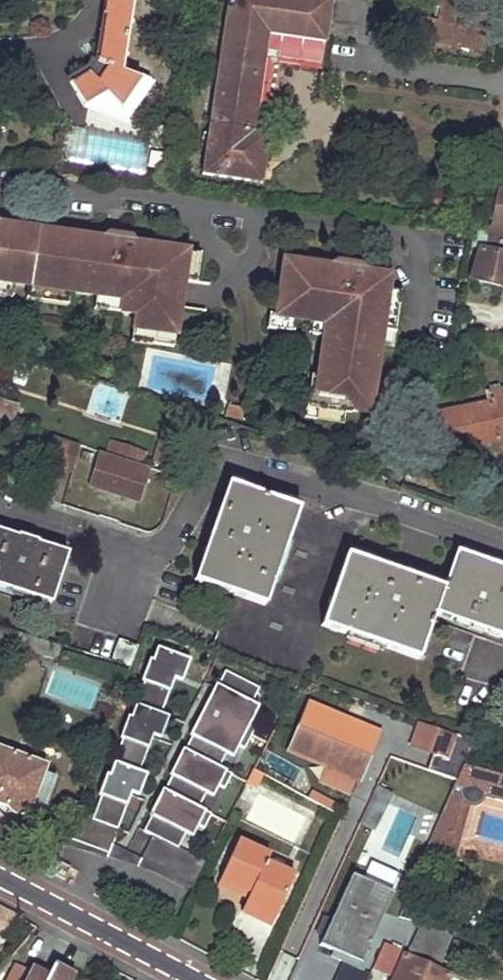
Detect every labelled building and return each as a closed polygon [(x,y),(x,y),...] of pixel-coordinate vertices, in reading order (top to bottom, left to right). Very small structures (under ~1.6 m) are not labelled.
[(122,112),(143,83),(121,74),(132,1),(125,0),(104,0),(92,72),(74,82),(88,105),(105,96),(122,112)] [(262,184),(277,73),(278,63),(280,52),(323,58),(331,0),(226,0),(202,176),(262,184)] [(479,50),(483,26),(485,16),(463,12),(465,0),(436,0),(434,7),(437,8),(435,22),(418,19),(416,25),(414,40),(479,50)] [(493,17),(485,16),(483,26),(491,27),(493,17)] [(416,25),(403,23),(401,37),(414,40),(416,25)] [(323,58),(280,52),(278,63),(322,69),(323,58)] [(143,83),(122,112),(128,118),(151,87),(143,83)] [(65,162),(145,170),(148,139),(69,131),(65,162)] [(469,278),(502,288),(502,194),(498,193),(486,250),(478,249),(473,263),(469,278)] [(173,336),(181,282),(185,254),(130,245),(125,238),(119,238),(112,244),(103,242),(31,231),(31,234),(18,232),(18,229),(0,226),(0,282),(9,283),(27,286),(68,293),(94,296),(120,300),(119,314),(133,316),(132,330),(173,336)] [(199,257),(185,254),(181,282),(195,285),(199,257)] [(334,270),(282,264),(275,317),(325,325),(324,329),(316,378),(313,406),(345,411),(369,414),(378,348),(386,293),(387,278),(362,274),(357,271),(355,266),(349,265),(344,272),(334,270)] [(0,282),(0,296),(7,297),(9,283),(0,282)] [(68,293),(27,286),(25,300),(65,306),(68,293)] [(400,296),(386,293),(378,348),(392,350),(400,296)] [(120,300),(94,296),(92,310),(119,314),(120,300)] [(173,336),(132,330),(130,344),(171,351),(173,336)] [(316,378),(309,377),(303,418),(344,424),(345,411),(313,406),(316,378)] [(449,451),(502,440),(502,391),(488,394),(491,403),(441,414),(449,451)] [(0,405),(0,421),(10,424),(16,410),(0,405)] [(190,420),(170,413),(156,460),(176,466),(190,420)] [(79,445),(53,437),(45,463),(72,472),(79,445)] [(109,439),(106,451),(145,462),(148,450),(109,439)] [(150,468),(99,452),(90,485),(140,500),(150,468)] [(232,485),(227,484),(218,512),(222,515),(232,485)] [(229,594),(264,606),(299,509),(232,485),(222,515),(243,522),(240,529),(236,527),(232,539),(211,532),(200,564),(205,565),(199,583),(229,594)] [(222,515),(218,512),(211,532),(232,539),(236,527),(240,529),(243,522),(222,515)] [(53,604),(67,564),(50,558),(51,554),(48,552),(45,566),(33,562),(38,548),(18,543),(3,538),(2,542),(0,542),(0,587),(27,595),(53,604)] [(48,552),(38,548),(33,562),(45,566),(48,552)] [(484,561),(457,551),(455,556),(482,566),(484,561)] [(69,558),(51,554),(50,558),(67,564),(69,558)] [(365,561),(347,554),(345,559),(364,566),(365,561)] [(502,639),(502,574),(496,571),(498,566),(484,561),(482,566),(455,556),(443,589),(442,594),(434,614),(502,639)] [(345,559),(321,626),(417,661),(434,614),(442,594),(422,587),(424,582),(416,579),(406,604),(400,602),(401,599),(389,595),(397,572),(365,561),(364,566),(345,559)] [(205,565),(200,564),(194,581),(199,583),(205,565)] [(416,579),(397,572),(389,595),(401,599),(400,602),(406,604),(416,579)] [(443,589),(424,582),(422,587),(442,594),(443,589)] [(4,646),(10,630),(0,627),(0,644),(4,646)] [(120,640),(113,661),(129,666),(138,646),(120,640)] [(155,729),(163,732),(168,717),(161,714),(174,679),(176,674),(184,677),(190,660),(157,648),(152,661),(143,683),(130,718),(122,740),(108,775),(100,797),(92,820),(75,813),(66,837),(108,854),(112,844),(131,793),(133,788),(140,791),(147,774),(139,771),(153,736),(155,729)] [(143,683),(152,661),(149,660),(141,682),(143,683)] [(199,809),(206,795),(212,784),(219,787),(225,790),(232,775),(220,769),(226,756),(232,744),(239,748),(245,751),(260,722),(254,719),(247,716),(253,704),(260,690),(226,672),(219,687),(217,690),(221,692),(198,736),(194,734),(192,737),(185,752),(189,754),(177,775),(174,773),(172,777),(164,792),(168,793),(157,815),(153,813),(151,817),(144,832),(153,836),(141,859),(168,873),(194,887),(206,863),(178,848),(185,835),(191,823),(198,827),(204,830),(212,816),(199,809)] [(198,736),(221,692),(217,690),(219,687),(217,686),(192,733),(190,736),(192,737),(194,734),(198,736)] [(368,708),(338,697),(332,714),(361,727),(368,708)] [(254,719),(260,708),(253,704),(247,716),(254,719)] [(311,704),(292,752),(359,780),(378,734),(361,727),(332,714),(311,704)] [(122,740),(130,718),(127,717),(119,739),(122,740)] [(420,725),(413,747),(447,759),(454,736),(420,725)] [(160,739),(163,732),(155,729),(153,736),(160,739)] [(233,759),(239,748),(232,744),(226,756),(233,759)] [(8,807),(16,814),(26,815),(46,822),(50,814),(41,811),(28,806),(41,772),(43,765),(0,749),(0,804),(8,807)] [(177,775),(189,754),(185,752),(183,751),(172,772),(170,776),(172,777),(174,773),(177,775)] [(447,762),(441,776),(457,782),(463,768),(447,762)] [(427,855),(456,863),(472,807),(474,807),(475,807),(477,807),(479,806),(481,806),(483,804),(484,804),(485,802),(487,800),(488,798),(502,802),(502,777),(464,766),(463,768),(457,782),(427,855)] [(256,790),(263,776),(253,771),(247,783),(246,784),(246,785),(256,790)] [(54,777),(41,772),(28,806),(41,811),(54,777)] [(100,797),(108,775),(106,774),(97,796),(100,797)] [(213,799),(219,787),(212,784),(206,795),(213,799)] [(378,830),(394,792),(376,785),(360,823),(378,830)] [(138,796),(140,791),(133,788),(131,793),(138,796)] [(151,817),(153,813),(157,815),(168,793),(164,792),(162,790),(149,816),(151,817)] [(336,801),(314,790),(310,798),(331,809),(336,801)] [(400,859),(419,816),(400,808),(381,851),(400,859)] [(192,838),(198,827),(191,823),(185,835),(192,838)] [(121,862),(146,870),(170,880),(192,890),(194,887),(168,873),(141,859),(112,844),(108,854),(66,837),(62,846),(81,850),(95,854),(121,862)] [(242,912),(272,926),(294,876),(266,863),(270,855),(238,842),(223,874),(253,888),(250,893),(242,912)] [(499,848),(480,847),(479,862),(497,863),(499,848)] [(60,878),(76,886),(83,875),(66,866),(60,878)] [(253,888),(223,874),(220,880),(250,893),(253,888)] [(393,895),(353,874),(346,891),(386,909),(393,895)] [(346,891),(321,945),(342,954),(362,963),(386,909),(346,891)] [(0,931),(10,914),(0,909),(0,931)] [(433,943),(445,947),(449,933),(438,929),(433,943)] [(450,954),(462,959),(468,945),(456,940),(450,954)] [(428,962),(439,967),(445,947),(433,943),(428,962)] [(377,966),(392,973),(400,953),(386,947),(377,966)] [(362,963),(342,954),(340,959),(360,969),(362,963)] [(452,977),(405,956),(394,979),(450,979),(452,977)] [(72,976),(62,971),(53,966),(47,976),(32,969),(30,972),(16,964),(8,979),(70,979),(72,976)]
